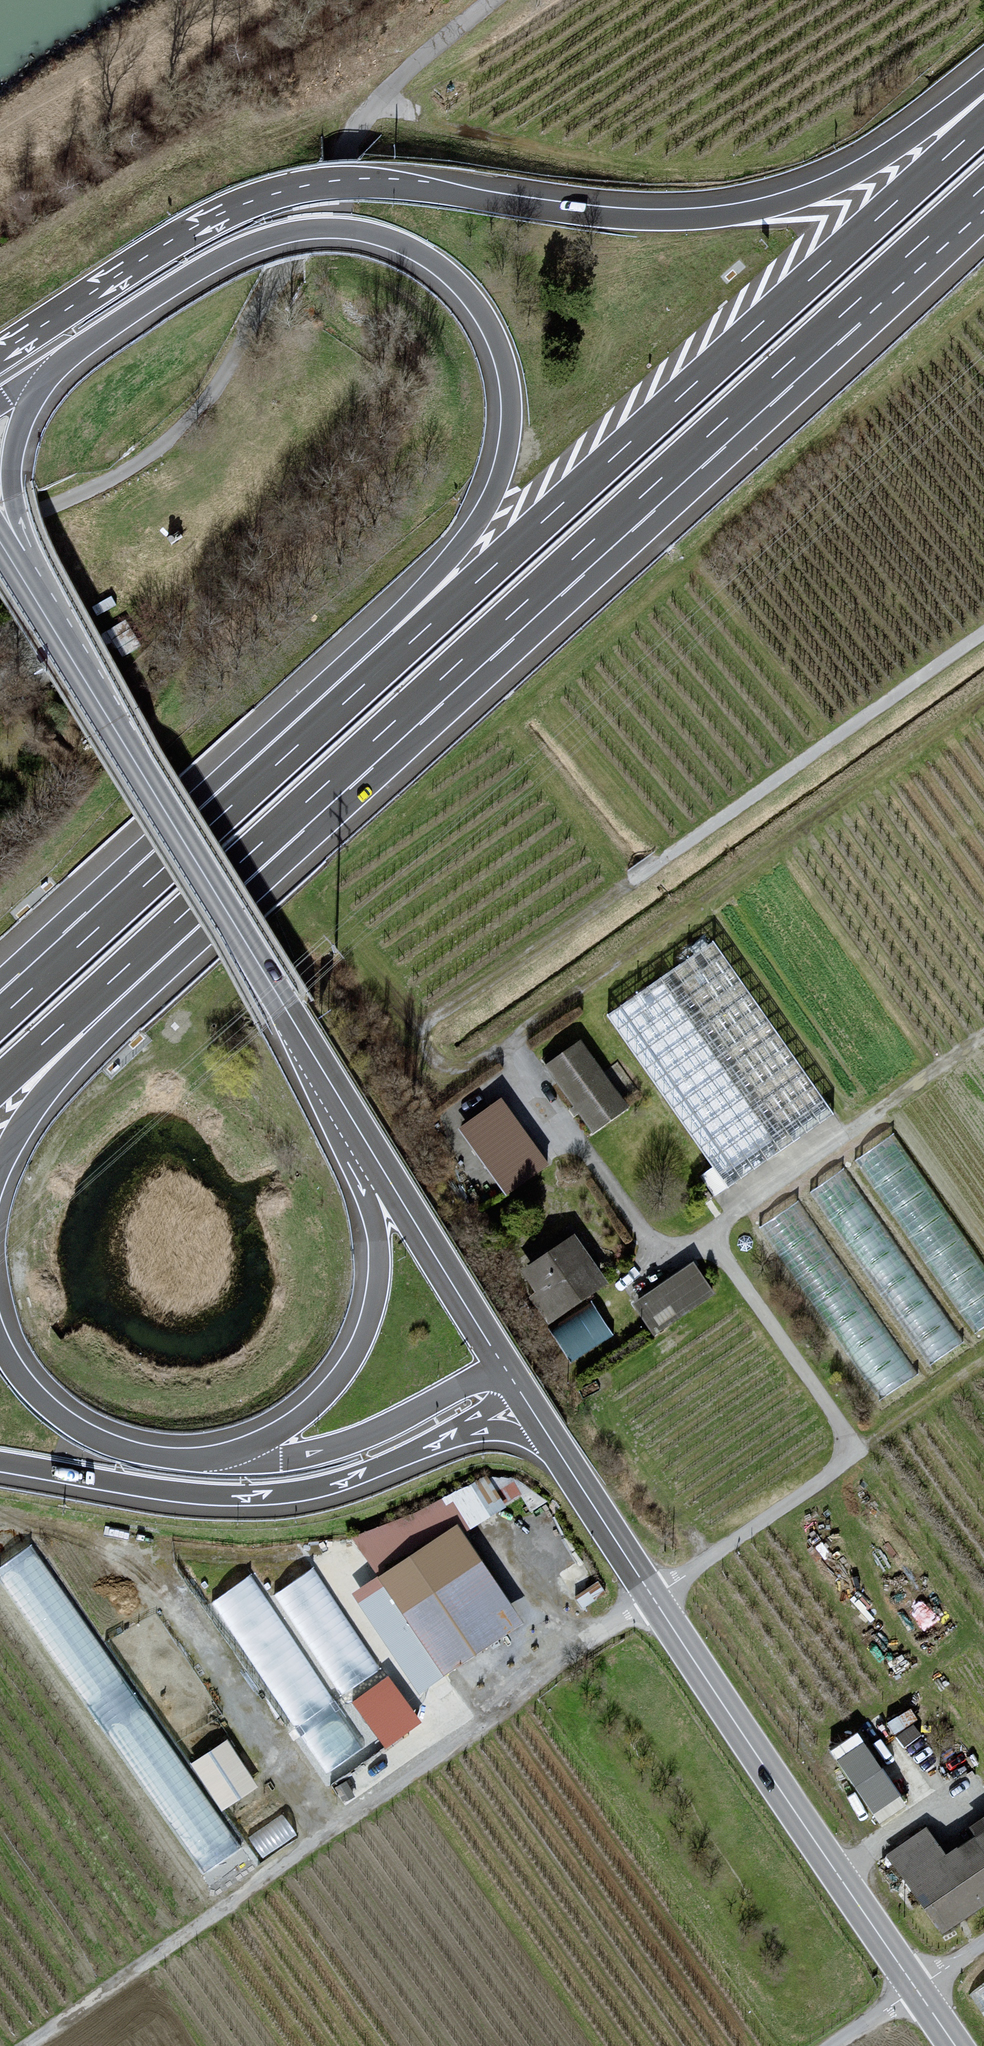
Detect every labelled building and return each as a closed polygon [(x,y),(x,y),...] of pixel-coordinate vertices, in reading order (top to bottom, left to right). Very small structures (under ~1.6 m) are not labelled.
[(711,946),(605,1018),(727,1193),(832,1121),(711,946)] [(578,1045),(545,1068),(589,1135),(624,1110),(578,1045)] [(500,1101),(456,1131),(502,1200),(545,1169),(500,1101)] [(898,1129),(860,1151),(909,1239),(942,1220),(951,1236),(957,1233),(978,1271),(982,1268),(971,1248),(970,1248),(954,1218),(950,1220),(898,1129)] [(843,1165),(811,1188),(861,1261),(873,1252),(876,1257),(896,1243),(843,1165)] [(764,1220),(875,1394),(888,1385),(885,1381),(926,1355),(913,1334),(897,1344),(802,1196),(764,1220)] [(572,1238),(519,1275),(547,1326),(605,1288),(572,1238)] [(691,1267),(631,1306),(651,1337),(711,1297),(691,1267)] [(519,1622),(455,1530),(358,1598),(422,1690),(519,1622)] [(280,1585),(341,1691),(379,1669),(318,1563),(280,1585)] [(212,1598),(294,1725),(336,1698),(253,1571),(212,1598)] [(389,1672),(352,1699),(387,1746),(424,1719),(389,1672)] [(892,1716),(899,1736),(920,1728),(912,1708),(892,1716)] [(830,1748),(873,1812),(902,1793),(859,1729),(830,1748)] [(255,1786),(227,1744),(194,1766),(222,1808),(255,1786)] [(877,1856),(935,1934),(983,1901),(983,1815),(966,1827),(972,1838),(942,1855),(923,1827),(877,1856)] [(967,1995),(983,2020),(983,1984),(967,1995)]
